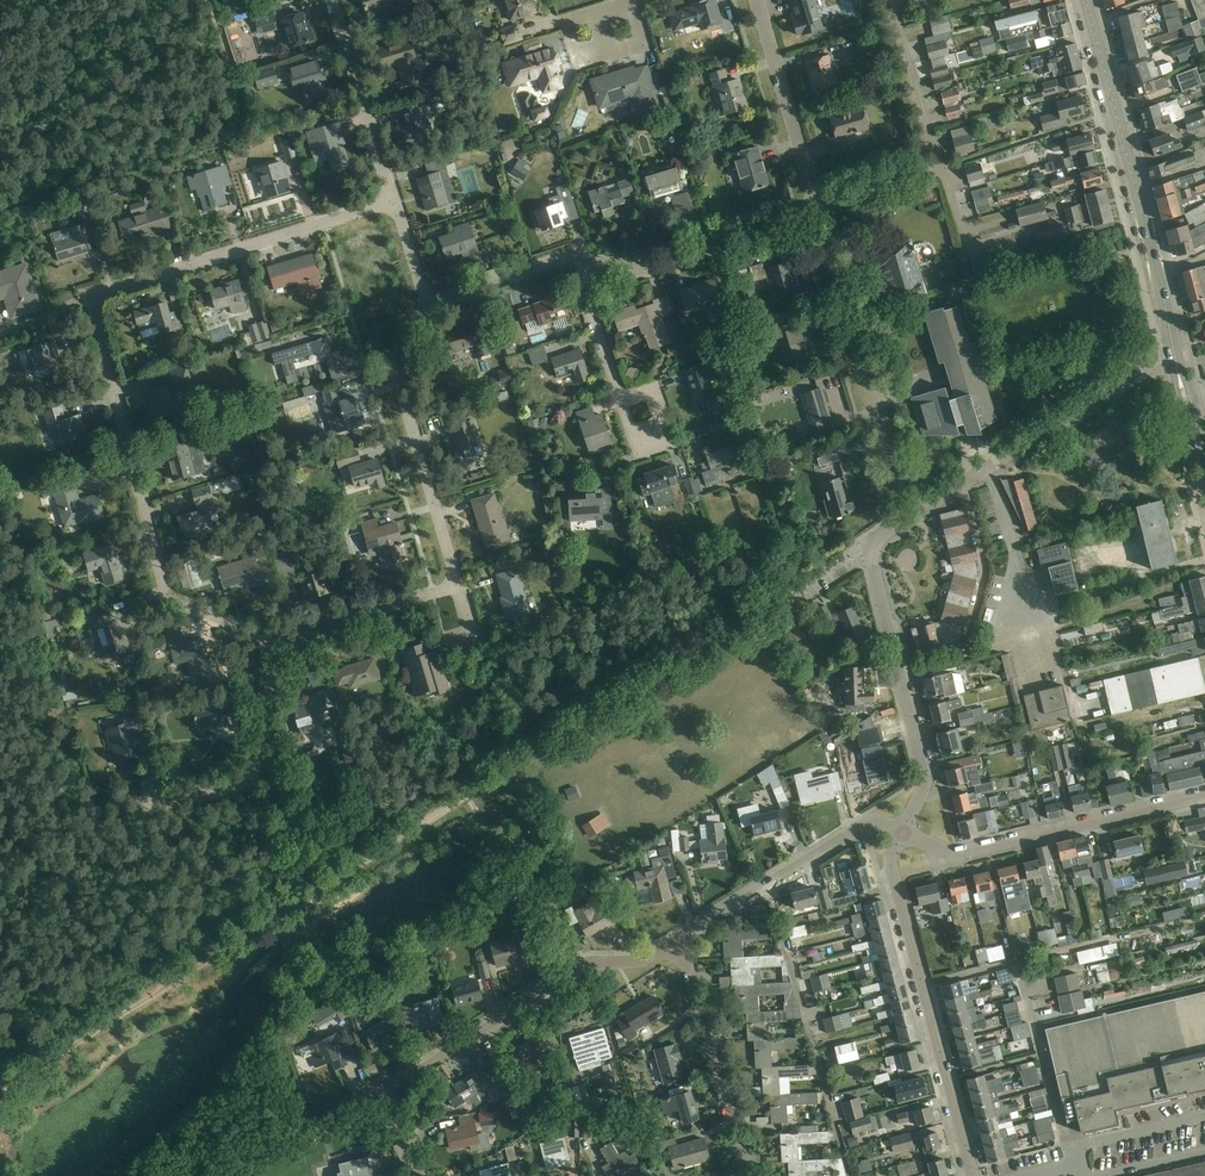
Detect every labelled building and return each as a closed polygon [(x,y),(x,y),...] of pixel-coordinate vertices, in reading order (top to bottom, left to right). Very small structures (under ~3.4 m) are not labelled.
[(393,8),(406,3),(405,0),(364,0),(368,13),(383,8),(384,10),(393,8)] [(510,20),(536,12),(532,0),(504,0),(510,20)] [(700,3),(693,5),(694,8),(670,15),(674,30),(699,23),(701,29),(722,23),(715,0),(710,0),(700,3)] [(816,5),(814,0),(792,0),(790,1),(796,21),(794,21),(798,35),(802,34),(821,29),(814,6),(816,5)] [(916,8),(943,0),(913,0),(916,8)] [(1011,9),(1015,8),(1030,4),(1031,6),(1043,2),(1052,0),(1009,0),(1011,9)] [(1106,10),(1131,0),(1103,0),(1106,10)] [(1177,2),(1175,2),(1162,6),(1164,15),(1179,11),(1177,2)] [(1194,7),(1196,13),(1204,10),(1204,3),(1194,7)] [(239,14),(236,6),(236,4),(220,9),(223,19),(224,18),(239,14)] [(998,42),(1005,40),(1051,28),(1051,27),(1070,21),(1066,9),(1057,11),(1055,5),(994,21),(997,31),(998,30),(1001,39),(998,40),(998,42)] [(272,7),(254,12),(258,26),(257,26),(259,34),(278,29),(276,21),(272,7)] [(1196,13),(1198,20),(1204,18),(1204,10),(1196,13)] [(1118,18),(1122,32),(1140,27),(1147,25),(1143,11),(1136,13),(1118,18)] [(1164,15),(1165,20),(1180,16),(1179,11),(1164,15)] [(290,46),(302,43),(314,39),(310,27),(306,29),(302,13),(282,18),(290,46)] [(930,20),(932,28),(951,23),(949,14),(930,20)] [(1169,32),(1183,28),(1183,26),(1180,16),(1165,20),(1167,27),(1169,32)] [(1204,34),(1198,20),(1190,23),(1196,37),(1204,34)] [(1070,21),(1051,27),(1051,28),(1005,40),(1008,52),(1028,47),(1026,39),(1031,40),(1034,40),(1037,50),(1055,45),(1054,39),(1073,34),(1070,21)] [(932,28),(934,36),(943,34),(953,31),(951,23),(932,28)] [(1190,23),(1183,26),(1183,28),(1188,40),(1196,37),(1190,23)] [(517,26),(500,31),(503,43),(521,38),(517,26)] [(722,27),(711,30),(714,37),(724,34),(722,27)] [(1144,41),(1140,27),(1122,32),(1125,46),(1144,41)] [(943,34),(934,36),(925,39),(930,59),(930,60),(949,55),(943,34)] [(992,35),(969,43),(974,57),(997,49),(992,35)] [(1156,44),(1165,41),(1163,35),(1154,38),(1156,44)] [(1187,42),(1170,49),(1173,58),(1190,51),(1191,55),(1204,50),(1204,45),(1202,36),(1187,42)] [(872,39),(857,43),(860,52),(874,48),(872,39)] [(410,40),(390,46),(379,49),(384,68),(398,64),(403,82),(396,84),(399,93),(419,87),(411,59),(416,58),(410,40)] [(1144,41),(1125,46),(1129,60),(1147,55),(1144,41)] [(538,43),(527,47),(529,52),(539,49),(538,43)] [(1038,67),(1079,56),(1075,43),(1056,49),(1057,54),(1041,59),(1040,56),(1031,59),(1029,52),(1007,58),(1009,65),(1030,59),(1032,69),(1037,68),(1038,67)] [(544,92),(550,90),(561,87),(557,71),(559,70),(553,48),(503,64),(510,86),(539,77),(544,92)] [(1167,49),(1156,50),(1157,59),(1167,59),(1167,49)] [(815,90),(837,83),(829,56),(806,63),(815,90)] [(1082,69),(1079,56),(1038,67),(1037,68),(1039,75),(1061,69),(1062,74),(1082,69)] [(1137,64),(1126,68),(1133,86),(1144,82),(1163,75),(1174,71),(1171,62),(1159,66),(1155,67),(1152,58),(1137,64)] [(934,68),(931,59),(930,60),(932,69),(930,69),(932,77),(944,74),(948,72),(946,65),(934,68)] [(293,84),(300,82),(303,81),(306,89),(311,88),(315,100),(328,96),(324,84),(327,83),(323,72),(321,73),(317,61),(296,68),(289,70),(293,84)] [(654,90),(650,79),(647,67),(635,71),(634,68),(592,81),(600,107),(633,97),(638,111),(655,106),(651,91),(654,90)] [(244,89),(258,84),(259,88),(277,82),(273,68),(255,74),(254,72),(240,77),(244,89)] [(1176,76),(1182,92),(1204,83),(1204,73),(1199,76),(1196,68),(1176,76)] [(726,114),(735,111),(747,108),(738,79),(729,82),(725,69),(710,74),(714,87),(718,86),(726,114)] [(1083,73),(1042,83),(1045,92),(1057,89),(1058,92),(1086,85),(1083,73)] [(947,74),(932,78),(935,90),(950,86),(947,74)] [(1169,87),(1166,77),(1144,83),(1133,86),(1136,98),(1141,97),(1142,100),(1149,98),(1148,95),(1156,93),(1155,91),(1169,87)] [(448,85),(427,91),(432,107),(453,101),(448,85)] [(959,105),(958,100),(960,100),(959,94),(958,89),(942,93),(944,104),(945,104),(946,109),(959,105)] [(1032,103),(1044,100),(1042,93),(1030,96),(1032,103)] [(663,98),(667,111),(671,109),(667,96),(663,98)] [(1059,113),(1041,118),(1044,129),(1066,124),(1064,118),(1084,113),(1080,97),(1057,103),(1059,113)] [(1140,120),(1140,122),(1152,118),(1152,121),(1161,118),(1169,110),(1180,106),(1177,99),(1166,104),(1165,101),(1158,104),(1140,110),(1143,119),(1140,120)] [(409,148),(420,145),(434,141),(427,119),(424,120),(419,105),(401,111),(404,120),(407,119),(409,126),(402,128),(409,148)] [(959,106),(959,105),(946,109),(948,117),(962,114),(961,111),(965,110),(963,105),(959,106)] [(1146,132),(1158,128),(1161,128),(1185,117),(1180,106),(1169,110),(1161,118),(1152,121),(1152,118),(1140,122),(1142,127),(1145,126),(1146,132)] [(297,118),(317,113),(316,108),(304,111),(303,107),(295,110),(297,118)] [(544,108),(533,111),(536,120),(547,117),(544,108)] [(868,129),(862,108),(830,118),(836,137),(829,139),(834,154),(850,149),(846,135),(868,129)] [(1201,113),(1183,119),(1187,131),(1204,124),(1201,113)] [(261,125),(262,131),(269,130),(267,123),(261,125)] [(339,123),(307,132),(313,153),(331,147),(334,156),(329,158),(333,170),(349,165),(343,144),(345,143),(339,123)] [(300,125),(291,128),(294,137),(303,134),(300,125)] [(1051,144),(1053,151),(1065,148),(1069,147),(1071,154),(1094,148),(1090,134),(1067,140),(1067,141),(1064,142),(1063,141),(1051,144)] [(1155,156),(1166,152),(1180,147),(1177,139),(1171,142),(1168,134),(1149,141),(1155,156)] [(957,155),(974,150),(971,135),(953,139),(957,155)] [(622,142),(623,146),(628,148),(632,147),(634,143),(632,138),(628,137),(623,138),(622,142)] [(282,142),(287,160),(296,157),(291,139),(282,142)] [(503,143),(507,156),(521,152),(517,139),(503,143)] [(1204,148),(1202,144),(1201,140),(1192,144),(1195,151),(1204,148)] [(769,185),(758,147),(734,154),(745,192),(769,185)] [(920,151),(913,153),(915,159),(922,157),(920,151)] [(1083,154),(1054,161),(1057,170),(1067,168),(1069,174),(1080,171),(1079,169),(1086,167),(1098,164),(1094,151),(1083,154)] [(1178,167),(1190,163),(1197,160),(1194,152),(1187,155),(1159,164),(1159,165),(1148,168),(1151,180),(1163,176),(1179,170),(1178,167)] [(427,210),(439,206),(456,201),(442,156),(425,161),(429,175),(418,178),(427,210)] [(519,160),(512,172),(518,176),(525,164),(519,160)] [(256,169),(259,178),(262,177),(268,197),(287,191),(282,174),(285,173),(282,162),(256,169)] [(694,212),(691,201),(686,186),(681,187),(674,164),(645,173),(652,197),(671,192),(678,217),(694,212)] [(980,164),(965,168),(969,181),(971,187),(985,183),(983,178),(984,177),(980,164)] [(230,184),(225,167),(188,178),(192,189),(197,188),(204,211),(215,208),(214,206),(226,202),(221,186),(230,184)] [(1082,181),(1082,182),(1084,188),(1103,183),(1099,169),(1088,172),(1050,181),(1050,182),(1036,186),(1036,185),(1028,187),(1028,188),(1027,188),(1028,194),(1052,188),(1052,190),(1066,186),(1066,185),(1082,181)] [(1034,174),(1037,185),(1046,182),(1043,172),(1034,174)] [(1172,181),(1153,188),(1156,198),(1189,189),(1194,188),(1197,186),(1192,173),(1184,176),(1172,181)] [(634,193),(631,182),(630,178),(617,182),(606,187),(588,192),(595,212),(602,210),(604,217),(615,213),(613,207),(625,202),(623,197),(634,193)] [(552,206),(537,211),(540,218),(543,230),(563,223),(561,218),(566,216),(563,207),(574,203),(570,192),(567,183),(556,187),(558,195),(550,198),(552,206)] [(972,191),(974,202),(988,198),(993,197),(990,186),(972,191)] [(1189,189),(1156,198),(1162,220),(1185,214),(1182,204),(1188,203),(1188,201),(1197,199),(1196,195),(1194,188),(1189,189)] [(1018,192),(997,197),(999,202),(1019,197),(1024,196),(1023,190),(1018,192)] [(1105,190),(1093,193),(1085,195),(1087,203),(1065,209),(1066,215),(1108,204),(1105,190)] [(990,207),(988,198),(974,202),(977,211),(990,207)] [(171,227),(168,216),(164,206),(147,211),(144,200),(130,205),(133,216),(119,220),(123,234),(141,229),(143,236),(171,227)] [(517,212),(513,201),(506,203),(510,214),(517,212)] [(1027,206),(1016,209),(1020,226),(1031,223),(1057,216),(1055,211),(1046,213),(1043,202),(1027,206)] [(1204,204),(1190,210),(1185,214),(1189,225),(1204,218),(1204,203),(1204,204)] [(1113,221),(1108,204),(1066,215),(1069,224),(1091,219),(1093,226),(1113,221)] [(1041,224),(1043,230),(1051,228),(1050,222),(1041,224)] [(478,251),(475,240),(469,223),(455,228),(456,232),(440,238),(447,257),(468,250),(469,254),(478,251)] [(1189,231),(1187,225),(1165,231),(1169,245),(1175,244),(1191,240),(1199,235),(1204,232),(1204,223),(1191,231),(1189,231)] [(83,224),(51,234),(57,250),(60,262),(92,252),(88,240),(83,224)] [(92,228),(95,238),(99,250),(108,247),(101,226),(92,228)] [(1036,234),(1038,242),(1053,237),(1051,230),(1036,234)] [(1204,232),(1199,235),(1191,240),(1175,244),(1178,256),(1194,251),(1194,249),(1204,243),(1204,233),(1204,232)] [(927,293),(911,241),(871,253),(876,269),(878,268),(885,292),(894,289),(898,302),(927,293)] [(301,294),(310,291),(322,288),(311,255),(269,267),(272,279),(275,288),(297,282),(301,294)] [(953,266),(960,263),(958,257),(951,260),(953,266)] [(780,295),(788,293),(800,290),(792,262),(780,265),(779,264),(765,268),(763,263),(750,267),(754,282),(775,276),(780,295)] [(1182,272),(1190,301),(1204,297),(1204,265),(1182,272)] [(13,270),(0,274),(0,298),(6,296),(13,316),(40,308),(35,294),(31,295),(29,289),(31,288),(24,266),(13,270)] [(682,293),(681,290),(680,291),(687,312),(721,300),(713,279),(700,284),(701,286),(682,293)] [(248,309),(246,303),(242,291),(239,280),(229,283),(230,285),(211,291),(216,308),(229,304),(232,314),(248,309)] [(755,291),(752,282),(745,284),(747,293),(755,291)] [(534,305),(519,310),(523,321),(524,323),(526,323),(529,332),(542,328),(542,325),(554,321),(557,329),(570,324),(568,316),(569,316),(562,295),(534,304),(534,305)] [(651,348),(662,344),(669,342),(661,317),(673,312),(667,296),(654,301),(655,304),(630,313),(628,308),(614,313),(620,330),(640,324),(645,338),(647,337),(651,348)] [(1190,301),(1191,301),(1187,302),(1189,308),(1192,307),(1194,314),(1204,311),(1204,297),(1190,301)] [(160,333),(183,326),(179,311),(170,314),(166,303),(135,312),(141,331),(158,326),(160,333)] [(980,430),(984,428),(996,420),(974,347),(967,349),(966,345),(968,344),(957,306),(939,312),(938,309),(936,309),(934,303),(923,306),(940,363),(945,362),(955,398),(949,400),(945,387),(912,397),(924,436),(981,434),(980,430)] [(271,339),(270,336),(265,320),(257,323),(248,326),(250,332),(243,334),(247,346),(254,344),(271,339)] [(281,320),(270,323),(274,335),(285,332),(281,320)] [(488,337),(487,338),(482,323),(463,329),(463,328),(448,333),(451,343),(456,342),(459,350),(476,344),(480,356),(489,353),(500,349),(496,335),(495,335),(495,337),(489,339),(488,337)] [(791,329),(789,323),(772,328),(775,337),(786,334),(795,366),(810,362),(804,341),(808,340),(806,333),(809,332),(807,325),(791,329)] [(333,380),(335,379),(347,376),(342,360),(335,362),(328,337),(273,353),(276,364),(282,362),(289,384),(299,381),(293,360),(319,352),(320,357),(326,356),(333,380)] [(38,378),(47,375),(59,372),(54,354),(57,353),(54,341),(27,349),(30,360),(32,359),(38,378)] [(729,342),(723,350),(730,354),(736,346),(729,342)] [(549,359),(544,345),(528,351),(534,365),(549,359)] [(677,354),(674,345),(667,348),(670,356),(677,354)] [(514,346),(506,348),(508,356),(516,354),(514,346)] [(208,347),(196,350),(198,359),(210,355),(208,347)] [(575,371),(579,382),(590,379),(580,349),(553,358),(559,376),(575,371)] [(189,352),(178,355),(180,361),(191,358),(189,352)] [(697,367),(685,371),(697,405),(708,401),(710,409),(719,406),(716,398),(710,379),(726,373),(722,359),(705,365),(697,367)] [(192,374),(203,371),(201,364),(190,368),(192,374)] [(175,413),(175,412),(182,410),(184,409),(185,408),(185,407),(186,406),(185,404),(185,402),(184,401),(182,400),(180,400),(172,403),(170,393),(194,386),(188,366),(166,373),(170,384),(148,391),(152,406),(149,407),(153,419),(175,413)] [(492,383),(493,389),(513,383),(509,368),(497,371),(499,376),(495,377),(496,382),(492,383)] [(303,395),(321,393),(320,384),(302,386),(303,395)] [(360,414),(355,396),(341,400),(337,386),(326,389),(321,391),(325,402),(323,403),(326,411),(329,423),(333,434),(367,424),(364,413),(360,414)] [(814,435),(816,435),(827,431),(824,419),(830,417),(822,388),(802,394),(814,435)] [(507,392),(498,395),(500,402),(510,399),(507,392)] [(306,418),(304,405),(299,406),(297,399),(285,401),(289,422),(306,418)] [(63,443),(68,442),(79,438),(78,434),(86,431),(81,415),(65,420),(61,407),(44,412),(51,434),(59,432),(63,443)] [(611,442),(601,415),(594,418),(591,408),(577,412),(590,449),(611,442)] [(748,428),(744,414),(735,417),(739,431),(748,428)] [(538,418),(528,421),(531,432),(541,429),(538,418)] [(467,458),(477,455),(474,445),(480,443),(473,420),(451,427),(457,450),(463,448),(467,458)] [(798,435),(811,431),(808,424),(796,428),(798,435)] [(203,426),(175,433),(176,436),(178,443),(190,440),(190,441),(206,436),(203,426)] [(762,426),(753,429),(759,449),(768,447),(762,426)] [(187,443),(168,448),(171,461),(169,462),(173,480),(179,478),(179,479),(180,479),(183,478),(182,477),(193,474),(190,465),(203,461),(197,440),(187,443)] [(702,472),(705,483),(706,486),(724,480),(722,474),(733,470),(730,459),(739,456),(736,445),(706,455),(711,469),(702,472)] [(460,462),(465,460),(461,450),(455,452),(460,462)] [(357,451),(336,457),(339,467),(349,465),(348,462),(359,458),(357,451)] [(821,466),(828,464),(839,460),(837,452),(818,458),(821,466)] [(378,460),(366,463),(349,468),(355,487),(372,482),(374,487),(384,484),(383,479),(378,460)] [(676,501),(671,485),(680,482),(674,465),(645,474),(645,477),(638,479),(642,489),(645,497),(651,494),(656,508),(676,501)] [(256,472),(260,486),(267,484),(263,470),(256,472)] [(691,495),(693,500),(699,498),(698,493),(698,492),(693,476),(686,479),(691,495)] [(823,482),(831,506),(834,518),(850,513),(849,510),(854,509),(852,502),(847,503),(839,477),(823,482)] [(1000,477),(1000,478),(1024,527),(1027,525),(1028,530),(1038,527),(1023,478),(1014,481),(1014,479),(1002,480),(1000,477)] [(64,527),(94,518),(105,514),(99,494),(79,500),(72,478),(52,485),(64,527)] [(214,531),(210,515),(214,514),(215,513),(217,512),(218,511),(218,509),(218,507),(216,498),(213,498),(210,486),(204,488),(193,491),(196,504),(197,504),(198,510),(178,516),(182,532),(185,531),(187,538),(214,531)] [(568,495),(569,507),(570,519),(603,517),(602,505),(602,493),(595,494),(595,489),(586,489),(586,494),(568,495)] [(486,546),(498,543),(510,539),(504,518),(501,518),(494,494),(472,500),(486,546)] [(1161,500),(1136,506),(1141,526),(1145,543),(1151,569),(1177,563),(1161,500)] [(942,529),(969,523),(968,519),(965,517),(963,508),(940,514),(941,520),(940,522),(942,529)] [(768,523),(774,521),(772,514),(765,516),(768,523)] [(337,521),(340,529),(347,527),(345,519),(337,521)] [(376,519),(362,523),(370,549),(378,546),(384,566),(407,559),(396,523),(379,528),(376,519)] [(585,530),(601,530),(601,521),(585,521),(585,530)] [(947,543),(970,537),(968,529),(970,526),(969,523),(942,529),(943,536),(946,538),(947,543)] [(318,527),(324,546),(332,543),(326,525),(318,527)] [(277,528),(268,531),(271,538),(279,536),(277,528)] [(251,542),(264,538),(262,531),(249,535),(251,542)] [(949,558),(976,551),(975,548),(972,546),(970,537),(947,543),(948,549),(947,551),(949,558)] [(553,542),(543,545),(549,563),(559,560),(553,542)] [(1049,567),(1048,567),(1055,594),(1078,588),(1066,542),(1037,549),(1041,565),(1048,564),(1049,567)] [(104,584),(113,582),(125,578),(121,567),(119,568),(114,553),(109,554),(107,546),(83,553),(88,569),(100,566),(104,584)] [(225,592),(263,580),(261,573),(274,569),(267,546),(253,550),(255,557),(229,564),(218,568),(220,574),(219,575),(220,578),(221,577),(225,592)] [(283,587),(290,585),(297,582),(288,551),(280,553),(282,558),(275,560),(283,587)] [(976,551),(949,558),(950,565),(953,566),(953,569),(979,573),(975,558),(977,555),(976,551)] [(949,582),(976,589),(977,586),(976,583),(979,573),(953,569),(954,572),(954,573),(951,575),(949,582)] [(299,577),(302,589),(306,600),(329,593),(322,570),(299,577)] [(519,614),(522,623),(532,620),(529,611),(517,570),(498,575),(504,598),(502,598),(507,617),(519,614)] [(1161,609),(1172,606),(1172,607),(1195,601),(1195,600),(1204,598),(1204,577),(1180,583),(1184,596),(1175,598),(1174,595),(1159,599),(1161,609)] [(976,589),(949,582),(947,588),(949,591),(947,597),(970,603),(973,595),(975,593),(976,589)] [(562,595),(565,604),(571,603),(568,593),(562,595)] [(970,603),(947,597),(946,602),(943,603),(941,610),(968,618),(969,614),(968,611),(970,603)] [(1195,600),(1195,601),(1172,607),(1172,606),(1161,609),(1159,610),(1162,619),(1177,615),(1197,610),(1199,616),(1204,615),(1204,598),(1195,600)] [(831,629),(843,624),(850,640),(856,638),(861,635),(864,634),(853,607),(838,612),(839,614),(833,617),(825,605),(818,609),(826,622),(831,629)] [(987,624),(991,610),(984,608),(980,622),(987,624)] [(967,622),(968,618),(941,610),(939,617),(941,620),(940,621),(937,622),(959,641),(965,623),(967,622)] [(49,611),(41,613),(44,620),(51,618),(49,611)] [(101,617),(93,620),(95,628),(97,627),(103,645),(105,646),(109,657),(114,655),(125,652),(123,646),(128,644),(124,631),(122,632),(118,621),(115,622),(112,613),(101,617)] [(48,639),(58,636),(55,628),(62,626),(60,617),(43,623),(48,639)] [(1204,631),(1204,617),(1178,623),(1180,631),(1177,632),(1178,637),(1184,636),(1183,631),(1192,629),(1193,634),(1204,631)] [(932,621),(925,623),(932,650),(936,649),(937,647),(959,641),(937,622),(935,623),(932,621)] [(1102,622),(1083,627),(1086,635),(1104,630),(1102,622)] [(795,623),(789,627),(796,639),(803,634),(795,623)] [(932,650),(925,623),(919,625),(917,627),(911,628),(917,652),(925,650),(928,651),(932,650)] [(166,629),(175,663),(190,658),(195,678),(202,676),(205,685),(226,679),(220,655),(209,658),(204,638),(185,644),(179,626),(166,629)] [(861,635),(856,638),(859,644),(864,642),(861,635)] [(1185,641),(1184,636),(1178,637),(1180,643),(1178,643),(1180,651),(1185,650),(1191,649),(1192,654),(1204,650),(1204,636),(1185,641)] [(413,676),(414,676),(420,696),(435,692),(436,694),(450,690),(445,673),(441,674),(436,657),(426,660),(422,644),(402,650),(406,661),(408,661),(413,676)] [(1179,653),(1177,644),(1157,648),(1159,657),(1179,653)] [(1008,680),(1009,680),(1015,679),(1017,678),(1010,653),(1002,655),(1008,680)] [(1195,695),(1204,693),(1204,686),(1198,657),(1103,680),(1112,714),(1195,695)] [(333,672),(337,683),(337,685),(349,681),(351,687),(380,678),(374,658),(345,667),(345,668),(333,672)] [(845,683),(840,683),(840,695),(846,695),(846,702),(847,709),(863,708),(863,701),(873,701),(872,690),(863,691),(862,668),(868,668),(868,660),(856,660),(844,661),(845,669),(845,683)] [(945,697),(956,694),(958,694),(965,692),(960,673),(952,673),(952,672),(924,679),(928,696),(944,692),(945,697)] [(1079,677),(1070,679),(1072,687),(1081,685),(1079,677)] [(1015,679),(1009,680),(1015,706),(1021,705),(1015,679)] [(80,697),(78,690),(65,693),(64,684),(60,685),(63,701),(80,697)] [(1086,684),(1076,686),(1078,693),(1087,691),(1086,684)] [(115,694),(124,691),(122,685),(113,688),(115,694)] [(1023,695),(1026,707),(1032,731),(1071,721),(1062,686),(1023,695)] [(163,687),(153,689),(155,699),(165,696),(163,687)] [(302,734),(313,731),(324,728),(322,720),(329,717),(325,703),(336,700),(333,689),(311,695),(314,706),(295,711),(302,734)] [(225,694),(231,712),(239,709),(234,691),(225,694)] [(934,722),(946,719),(950,718),(948,710),(963,707),(960,698),(930,705),(934,722)] [(192,707),(195,715),(198,727),(216,721),(217,727),(228,723),(221,699),(192,707)] [(893,706),(880,709),(881,717),(895,714),(893,706)] [(982,715),(988,713),(986,707),(983,708),(982,707),(958,713),(959,720),(973,717),(982,715)] [(992,712),(988,713),(982,715),(984,722),(994,720),(992,712)] [(115,749),(115,750),(118,761),(138,756),(132,734),(146,731),(141,714),(123,719),(125,724),(112,727),(118,748),(115,749)] [(1193,714),(1178,718),(1180,726),(1195,723),(1193,714)] [(975,724),(973,717),(959,720),(961,727),(975,724)] [(835,739),(845,731),(845,719),(832,720),(833,734),(831,736),(835,739)] [(1106,722),(1095,725),(1097,733),(1108,731),(1106,722)] [(942,754),(954,751),(971,747),(968,735),(959,737),(957,728),(937,733),(942,754)] [(865,732),(854,734),(847,736),(845,731),(835,739),(835,740),(835,741),(841,764),(851,761),(849,755),(855,753),(858,766),(861,778),(867,776),(869,785),(888,780),(886,772),(887,772),(881,747),(874,749),(872,740),(867,741),(865,732)] [(1197,733),(1198,740),(1204,738),(1204,731),(1197,733)] [(824,732),(820,735),(826,743),(835,741),(835,740),(824,732)] [(343,752),(346,764),(358,761),(353,740),(343,743),(345,752),(343,752)] [(1015,743),(1013,743),(1015,750),(1022,749),(1023,756),(1029,755),(1025,740),(1023,741),(1022,741),(1015,743)] [(1066,743),(1058,745),(1063,769),(1072,767),(1066,743)] [(1063,769),(1058,745),(1049,747),(1054,771),(1063,769)] [(1168,748),(1156,751),(1159,761),(1170,758),(1168,748)] [(1158,762),(1159,765),(1160,765),(1162,775),(1167,774),(1204,765),(1204,750),(1203,751),(1195,752),(1164,761),(1158,762)] [(1155,751),(1147,752),(1151,768),(1152,768),(1154,775),(1149,776),(1151,783),(1154,795),(1166,792),(1163,780),(1162,775),(1160,765),(1159,765),(1158,762),(1156,754),(1155,751)] [(981,784),(977,765),(982,764),(980,755),(949,762),(951,769),(946,770),(950,787),(967,782),(969,787),(974,786),(981,784)] [(1120,759),(1112,761),(1122,802),(1135,799),(1132,788),(1130,781),(1125,782),(1120,759)] [(451,760),(443,765),(446,769),(453,764),(451,760)] [(1110,805),(1122,802),(1112,761),(1105,763),(1110,786),(1106,787),(1108,794),(1110,805)] [(1167,774),(1168,779),(1171,791),(1203,783),(1204,782),(1204,765),(1167,774)] [(769,766),(757,774),(765,787),(770,782),(770,781),(772,775),(774,774),(769,766)] [(796,775),(799,790),(802,801),(816,798),(817,800),(834,796),(833,791),(842,789),(838,773),(805,780),(804,773),(796,775)] [(1139,778),(1143,797),(1151,795),(1147,776),(1139,778)] [(1050,782),(1053,794),(1052,794),(1053,797),(1044,799),(1045,805),(1048,819),(1065,814),(1060,792),(1059,792),(1056,780),(1050,782)] [(967,795),(967,792),(952,796),(957,813),(988,805),(986,797),(982,798),(980,793),(994,789),(992,781),(981,784),(974,786),(975,793),(967,795)] [(1088,793),(1086,787),(1085,781),(1077,783),(1077,786),(1068,788),(1074,812),(1091,808),(1088,793)] [(280,796),(295,800),(298,787),(283,783),(280,796)] [(782,785),(773,788),(781,808),(789,805),(782,785)] [(1088,793),(1091,808),(1099,806),(1094,785),(1086,787),(1088,793)] [(573,787),(565,790),(570,801),(577,798),(573,787)] [(1009,803),(1007,794),(997,797),(999,806),(1002,805),(1002,807),(1009,805),(1009,803)] [(1026,804),(1030,818),(1037,816),(1034,802),(1026,804)] [(756,805),(739,809),(743,825),(752,823),(752,826),(753,826),(755,835),(777,829),(778,830),(781,829),(776,810),(758,815),(756,805)] [(989,825),(985,811),(973,814),(974,818),(959,822),(963,839),(991,832),(989,825)] [(586,823),(594,836),(609,826),(602,814),(586,823)] [(1204,829),(1204,817),(1184,820),(1186,832),(1204,829)] [(724,837),(722,822),(706,823),(706,824),(700,825),(701,839),(689,841),(689,837),(680,838),(681,850),(701,848),(703,864),(713,863),(712,860),(727,858),(725,837),(724,837)] [(678,828),(670,829),(671,851),(679,850),(678,828)] [(1114,841),(1116,853),(1118,858),(1143,852),(1139,835),(1114,841)] [(1103,876),(1100,861),(1092,863),(1090,855),(1091,855),(1086,836),(1073,839),(1082,877),(1090,874),(1089,867),(1092,866),(1093,871),(1095,878),(1103,876)] [(1082,877),(1073,839),(1056,843),(1061,860),(1070,857),(1075,878),(1077,878),(1081,877),(1082,877)] [(1035,848),(1038,860),(1047,896),(1048,901),(1049,906),(1056,904),(1046,864),(1052,863),(1048,845),(1035,848)] [(627,879),(625,881),(625,884),(627,886),(628,888),(633,888),(638,887),(649,884),(649,887),(651,887),(655,902),(671,898),(666,876),(675,874),(672,862),(670,854),(669,846),(659,848),(661,856),(651,859),(653,867),(647,869),(647,870),(635,873),(636,875),(636,877),(629,878),(627,879)] [(1192,851),(1185,853),(1186,859),(1193,858),(1192,851)] [(1104,879),(1112,877),(1108,859),(1100,861),(1103,876),(1104,879)] [(1040,903),(1048,901),(1047,896),(1038,860),(1023,863),(1027,879),(1035,877),(1037,888),(1036,888),(1039,898),(1040,903)] [(1184,862),(1144,871),(1147,884),(1187,874),(1184,862)] [(1030,900),(1027,890),(1025,882),(1021,883),(1016,865),(997,869),(1001,885),(1016,881),(1019,892),(1021,902),(1030,900)] [(844,896),(846,904),(866,898),(864,891),(871,889),(865,866),(842,872),(849,895),(844,896)] [(974,875),(976,887),(978,893),(987,891),(989,901),(995,899),(993,889),(996,888),(994,880),(991,881),(989,871),(974,875)] [(600,879),(604,887),(611,883),(606,875),(600,879)] [(948,881),(951,893),(954,904),(962,902),(960,893),(968,891),(964,877),(948,881)] [(1075,878),(1073,879),(1075,887),(1083,885),(1081,877),(1077,878),(1075,878)] [(1113,877),(1112,877),(1104,879),(1103,880),(1107,898),(1117,895),(1113,877)] [(933,914),(949,910),(946,897),(940,899),(936,884),(917,889),(920,904),(930,901),(933,914)] [(521,885),(510,892),(513,897),(524,890),(521,885)] [(605,888),(604,887),(595,892),(603,906),(594,910),(590,903),(574,912),(588,936),(605,926),(607,928),(614,924),(604,906),(612,901),(608,894),(605,888)] [(832,907),(829,899),(827,889),(815,892),(813,887),(791,893),(796,909),(817,902),(821,901),(823,909),(832,907)] [(838,897),(829,899),(832,907),(840,905),(838,897)] [(851,917),(836,921),(837,927),(869,918),(886,914),(882,899),(871,902),(865,904),(867,911),(851,915),(851,917)] [(986,909),(974,912),(976,920),(988,917),(986,909)] [(492,911),(475,915),(479,933),(490,930),(488,920),(494,918),(492,911)] [(1058,937),(1059,943),(1060,947),(1078,942),(1070,911),(1063,913),(1068,935),(1058,937)] [(863,928),(855,930),(857,937),(865,934),(872,933),(872,932),(889,927),(886,914),(869,918),(871,926),(863,928)] [(1124,914),(1115,917),(1117,926),(1118,927),(1126,924),(1124,914)] [(753,928),(723,930),(725,958),(740,957),(744,957),(777,955),(777,954),(740,956),(739,939),(771,937),(770,927),(770,915),(752,916),(753,928)] [(794,918),(785,920),(787,929),(796,927),(794,918)] [(874,939),(852,945),(853,952),(876,946),(893,941),(889,927),(872,932),(872,933),(874,939)] [(1038,932),(1041,946),(1058,943),(1055,928),(1038,932)] [(1102,936),(1101,929),(1094,931),(1095,937),(1102,936)] [(491,942),(495,954),(497,966),(520,961),(522,968),(532,965),(524,934),(491,942)] [(445,943),(441,937),(434,942),(438,947),(445,943)] [(1019,938),(1011,940),(1015,957),(1030,953),(1029,946),(1022,948),(1019,938)] [(1198,945),(1197,939),(1165,947),(1166,953),(1198,945)] [(893,941),(876,946),(880,960),(897,955),(893,941)] [(1102,948),(1104,956),(1097,957),(1098,960),(1119,955),(1117,945),(1102,948)] [(975,950),(979,963),(989,960),(986,947),(975,950)] [(813,962),(825,958),(823,952),(812,955),(813,962)] [(484,953),(476,955),(478,962),(486,960),(484,953)] [(740,957),(725,958),(731,958),(732,985),(747,985),(754,984),(785,983),(785,982),(761,983),(760,966),(777,965),(777,966),(782,966),(782,975),(789,975),(783,954),(777,955),(744,957),(740,957)] [(864,965),(869,963),(872,962),(870,955),(862,958),(864,965)] [(871,970),(865,972),(867,978),(883,973),(900,969),(897,955),(880,960),(872,962),(869,963),(871,970)] [(1144,956),(1134,959),(1136,969),(1146,966),(1144,956)] [(1099,963),(1099,964),(1095,965),(1099,984),(1111,981),(1110,980),(1120,978),(1119,973),(1126,972),(1123,958),(1099,963)] [(486,961),(478,963),(482,978),(490,976),(486,961)] [(398,966),(392,969),(395,975),(401,971),(398,966)] [(1009,968),(995,971),(999,985),(1013,982),(1009,968)] [(885,981),(860,988),(862,994),(887,987),(904,983),(900,969),(883,973),(885,981)] [(1077,972),(1054,977),(1057,993),(1081,988),(1077,972)] [(831,987),(828,974),(811,977),(815,991),(821,990),(831,987)] [(483,998),(480,986),(478,979),(452,986),(457,1005),(483,998)] [(959,981),(942,986),(945,1000),(978,991),(976,985),(968,987),(966,979),(959,981)] [(799,1009),(791,982),(785,983),(754,984),(747,985),(732,985),(732,986),(734,986),(735,1001),(739,1001),(740,1013),(799,1009)] [(878,998),(863,1002),(865,1008),(891,1001),(908,997),(904,983),(887,987),(889,994),(878,997),(878,998)] [(978,991),(945,1000),(949,1014),(967,1009),(974,1007),(972,999),(992,994),(991,989),(978,992),(978,991)] [(1082,990),(1070,993),(1058,996),(1060,1004),(1084,999),(1082,990)] [(1106,1014),(1089,1018),(1045,1029),(1067,1122),(1078,1119),(1081,1132),(1085,1131),(1118,1123),(1115,1110),(1141,1104),(1185,1093),(1204,1089),(1204,991),(1106,1014)] [(1002,1005),(1005,1014),(1019,1010),(1017,1002),(1021,1000),(1020,995),(1017,996),(1013,997),(1015,1002),(1002,1005)] [(626,1016),(617,1022),(621,1028),(627,1038),(627,1039),(637,1034),(635,1030),(654,1019),(664,1013),(661,1007),(660,1004),(659,1005),(654,996),(639,1005),(638,1004),(624,1013),(626,1016)] [(402,1007),(404,1012),(407,1024),(414,1022),(416,1030),(443,1023),(437,997),(402,1007)] [(892,1008),(877,1013),(878,1019),(879,1019),(894,1015),(911,1010),(908,997),(891,1001),(892,1008)] [(345,1000),(347,1006),(354,1004),(351,998),(345,1000)] [(321,1013),(313,1018),(318,1027),(335,1017),(338,1022),(348,1016),(343,999),(339,1002),(321,1013)] [(1086,1008),(1084,999),(1060,1004),(1062,1013),(1086,1008)] [(967,1009),(949,1014),(953,1028),(977,1021),(985,1019),(984,1013),(976,1015),(974,1007),(967,1009)] [(799,1009),(740,1013),(746,1013),(748,1040),(763,1039),(762,1022),(793,1020),(795,1020),(795,1019),(801,1018),(799,1009)] [(911,1010),(894,1015),(898,1029),(915,1024),(911,1010)] [(1022,1023),(1019,1010),(1005,1014),(1008,1027),(1012,1026),(1022,1023)] [(355,1031),(363,1029),(359,1014),(351,1016),(355,1031)] [(842,1014),(822,1019),(826,1032),(845,1028),(842,1014)] [(977,1021),(953,1028),(956,1041),(974,1037),(972,1030),(988,1026),(986,1019),(985,1019),(977,1021)] [(365,1036),(369,1042),(375,1052),(398,1037),(388,1021),(365,1036)] [(1027,1022),(1022,1023),(1012,1026),(1013,1031),(1014,1031),(1014,1033),(1012,1033),(1014,1041),(1029,1037),(1028,1032),(1030,1031),(1027,1022)] [(893,1038),(884,1040),(886,1047),(894,1045),(902,1043),(907,1042),(919,1038),(915,1024),(898,1029),(900,1037),(893,1039),(893,1038)] [(889,1025),(881,1027),(882,1033),(890,1031),(889,1025)] [(307,1046),(300,1049),(304,1058),(311,1055),(311,1056),(316,1067),(332,1060),(336,1069),(345,1065),(342,1057),(337,1047),(340,1046),(353,1040),(348,1028),(335,1034),(328,1037),(325,1035),(320,1037),(320,1040),(313,1043),(307,1046)] [(612,1057),(607,1039),(604,1028),(570,1038),(578,1065),(600,1058),(601,1060),(612,1057)] [(509,1052),(515,1062),(518,1067),(545,1050),(549,1056),(555,1051),(551,1045),(558,1041),(550,1029),(537,1037),(535,1033),(527,1038),(528,1040),(509,1052)] [(624,1037),(621,1030),(615,1032),(617,1039),(624,1037)] [(624,1037),(617,1039),(620,1047),(626,1045),(624,1037)] [(763,1039),(748,1040),(748,1041),(754,1040),(756,1068),(771,1067),(771,1066),(770,1049),(801,1047),(800,1038),(800,1037),(795,1037),(763,1039)] [(974,1037),(956,1041),(960,1055),(978,1051),(977,1050),(993,1046),(999,1044),(998,1039),(991,1040),(976,1044),(974,1037)] [(855,1041),(835,1046),(839,1063),(859,1058),(858,1053),(855,1041)] [(622,1053),(625,1059),(640,1050),(636,1043),(622,1053)] [(664,1083),(672,1081),(684,1078),(677,1054),(680,1053),(677,1044),(655,1050),(664,1083)] [(978,1051),(960,1055),(964,1070),(982,1065),(981,1064),(996,1060),(994,1054),(993,1047),(978,1051)] [(914,1049),(891,1056),(885,1057),(887,1066),(897,1063),(899,1072),(905,1070),(919,1066),(914,1049)] [(1017,1060),(1032,1056),(1031,1050),(1015,1054),(1017,1060)] [(1038,1075),(1036,1067),(1037,1066),(1036,1061),(1026,1064),(1028,1069),(1020,1071),(1022,1079),(1038,1075)] [(771,1067),(756,1068),(762,1068),(764,1095),(779,1094),(778,1077),(809,1075),(808,1064),(771,1066),(771,1067)] [(503,1079),(501,1076),(495,1066),(485,1072),(482,1067),(454,1085),(455,1087),(446,1093),(455,1107),(492,1083),(493,1085),(503,1079)] [(441,1068),(433,1072),(436,1080),(445,1076),(441,1068)] [(875,1085),(887,1081),(890,1080),(888,1072),(867,1079),(869,1086),(875,1084),(875,1085)] [(967,1079),(970,1092),(1003,1084),(1002,1080),(997,1081),(996,1078),(986,1081),(984,1074),(967,1079)] [(1038,1075),(1022,1079),(1025,1087),(1041,1083),(1038,1075)] [(506,1082),(513,1093),(521,1088),(514,1076),(506,1082)] [(922,1077),(910,1080),(902,1082),(901,1077),(890,1080),(887,1081),(888,1086),(894,1085),(898,1102),(911,1098),(926,1094),(922,1077)] [(500,1086),(509,1109),(516,1106),(505,1082),(500,1086)] [(1005,1094),(1004,1090),(1003,1084),(970,1092),(974,1107),(999,1100),(998,1095),(1005,1094)] [(578,1085),(571,1087),(579,1116),(597,1110),(593,1096),(583,1099),(578,1085)] [(685,1122),(687,1121),(698,1118),(691,1091),(661,1099),(666,1114),(681,1109),(685,1122)] [(779,1094),(764,1095),(764,1096),(770,1095),(771,1123),(783,1123),(787,1122),(786,1104),(816,1102),(816,1091),(779,1094)] [(1030,1098),(1032,1106),(1046,1103),(1044,1095),(1030,1098)] [(842,1102),(846,1121),(864,1116),(859,1097),(842,1102)] [(978,1121),(1010,1112),(1008,1104),(1003,1105),(1002,1099),(999,1100),(974,1107),(978,1121)] [(1018,1101),(1008,1104),(1010,1112),(1020,1109),(1018,1101)] [(1048,1110),(1046,1103),(1032,1106),(1034,1114),(1036,1113),(1048,1110)] [(918,1125),(922,1124),(933,1121),(930,1106),(918,1109),(897,1114),(899,1122),(909,1120),(909,1119),(916,1117),(918,1125)] [(511,1111),(513,1119),(520,1116),(518,1109),(511,1111)] [(1036,1113),(1034,1114),(1035,1120),(1047,1117),(1053,1116),(1051,1109),(1048,1110),(1036,1113)] [(479,1114),(472,1116),(460,1119),(462,1126),(447,1130),(451,1148),(470,1144),(472,1151),(487,1148),(489,1145),(487,1134),(484,1132),(477,1133),(475,1127),(481,1126),(498,1124),(497,1110),(478,1112),(479,1114)] [(824,1111),(815,1112),(817,1122),(825,1121),(824,1111)] [(1012,1120),(1010,1112),(978,1121),(981,1134),(999,1130),(997,1124),(1012,1120)] [(875,1115),(850,1122),(854,1134),(878,1127),(875,1115)] [(1037,1135),(1053,1131),(1051,1122),(1054,1121),(1053,1116),(1047,1117),(1035,1120),(1033,1120),(1037,1135)] [(530,1129),(527,1117),(521,1119),(524,1131),(530,1129)] [(570,1137),(579,1137),(580,1121),(580,1117),(570,1119),(570,1137)] [(589,1136),(589,1121),(580,1121),(579,1137),(589,1136)] [(841,1134),(851,1131),(847,1121),(838,1125),(841,1134)] [(1006,1128),(999,1130),(981,1134),(985,1148),(1018,1140),(1014,1126),(1006,1128)] [(792,1133),(780,1134),(782,1162),(798,1161),(798,1160),(799,1160),(798,1143),(828,1142),(835,1142),(834,1131),(827,1132),(827,1131),(792,1133)] [(1055,1139),(1053,1131),(1037,1135),(1037,1136),(1039,1143),(1055,1139)] [(913,1147),(911,1139),(910,1132),(890,1137),(894,1153),(914,1147),(913,1147)] [(925,1151),(929,1150),(940,1147),(936,1132),(911,1139),(913,1147),(923,1144),(925,1151)] [(857,1136),(848,1138),(850,1147),(859,1144),(857,1136)] [(541,1143),(544,1157),(547,1169),(571,1163),(564,1137),(541,1143)] [(653,1155),(670,1150),(675,1169),(710,1159),(704,1138),(678,1146),(675,1138),(664,1141),(658,1143),(650,1145),(653,1155)] [(1020,1146),(1018,1140),(985,1148),(988,1163),(1006,1158),(1013,1156),(1011,1149),(1020,1146)] [(627,1175),(624,1170),(639,1162),(633,1152),(629,1154),(626,1148),(618,1153),(612,1141),(610,1142),(600,1148),(609,1162),(604,1165),(607,1169),(604,1170),(607,1175),(626,1175),(627,1175)] [(515,1154),(515,1151),(514,1145),(506,1147),(509,1161),(517,1159),(515,1154)] [(524,1157),(522,1149),(515,1151),(515,1154),(517,1159),(524,1157)] [(908,1155),(909,1160),(920,1157),(918,1152),(908,1155)] [(367,1157),(339,1164),(341,1172),(338,1172),(339,1175),(372,1175),(367,1157)] [(782,1162),(788,1162),(789,1175),(806,1175),(806,1171),(835,1169),(837,1169),(837,1175),(844,1175),(846,1175),(842,1158),(799,1161),(799,1160),(798,1160),(798,1161),(782,1162)] [(948,1175),(943,1158),(929,1162),(931,1171),(923,1173),(923,1174),(916,1175),(948,1175)] [(900,1175),(905,1175),(918,1172),(915,1160),(897,1165),(900,1175)] [(862,1161),(854,1163),(857,1173),(865,1171),(862,1161)] [(1144,1175),(1204,1175),(1204,1162),(1144,1175)] [(508,1163),(480,1171),(481,1175),(512,1175),(508,1163)] [(652,1165),(647,1167),(645,1168),(650,1175),(656,1175),(653,1164),(652,1165)]
